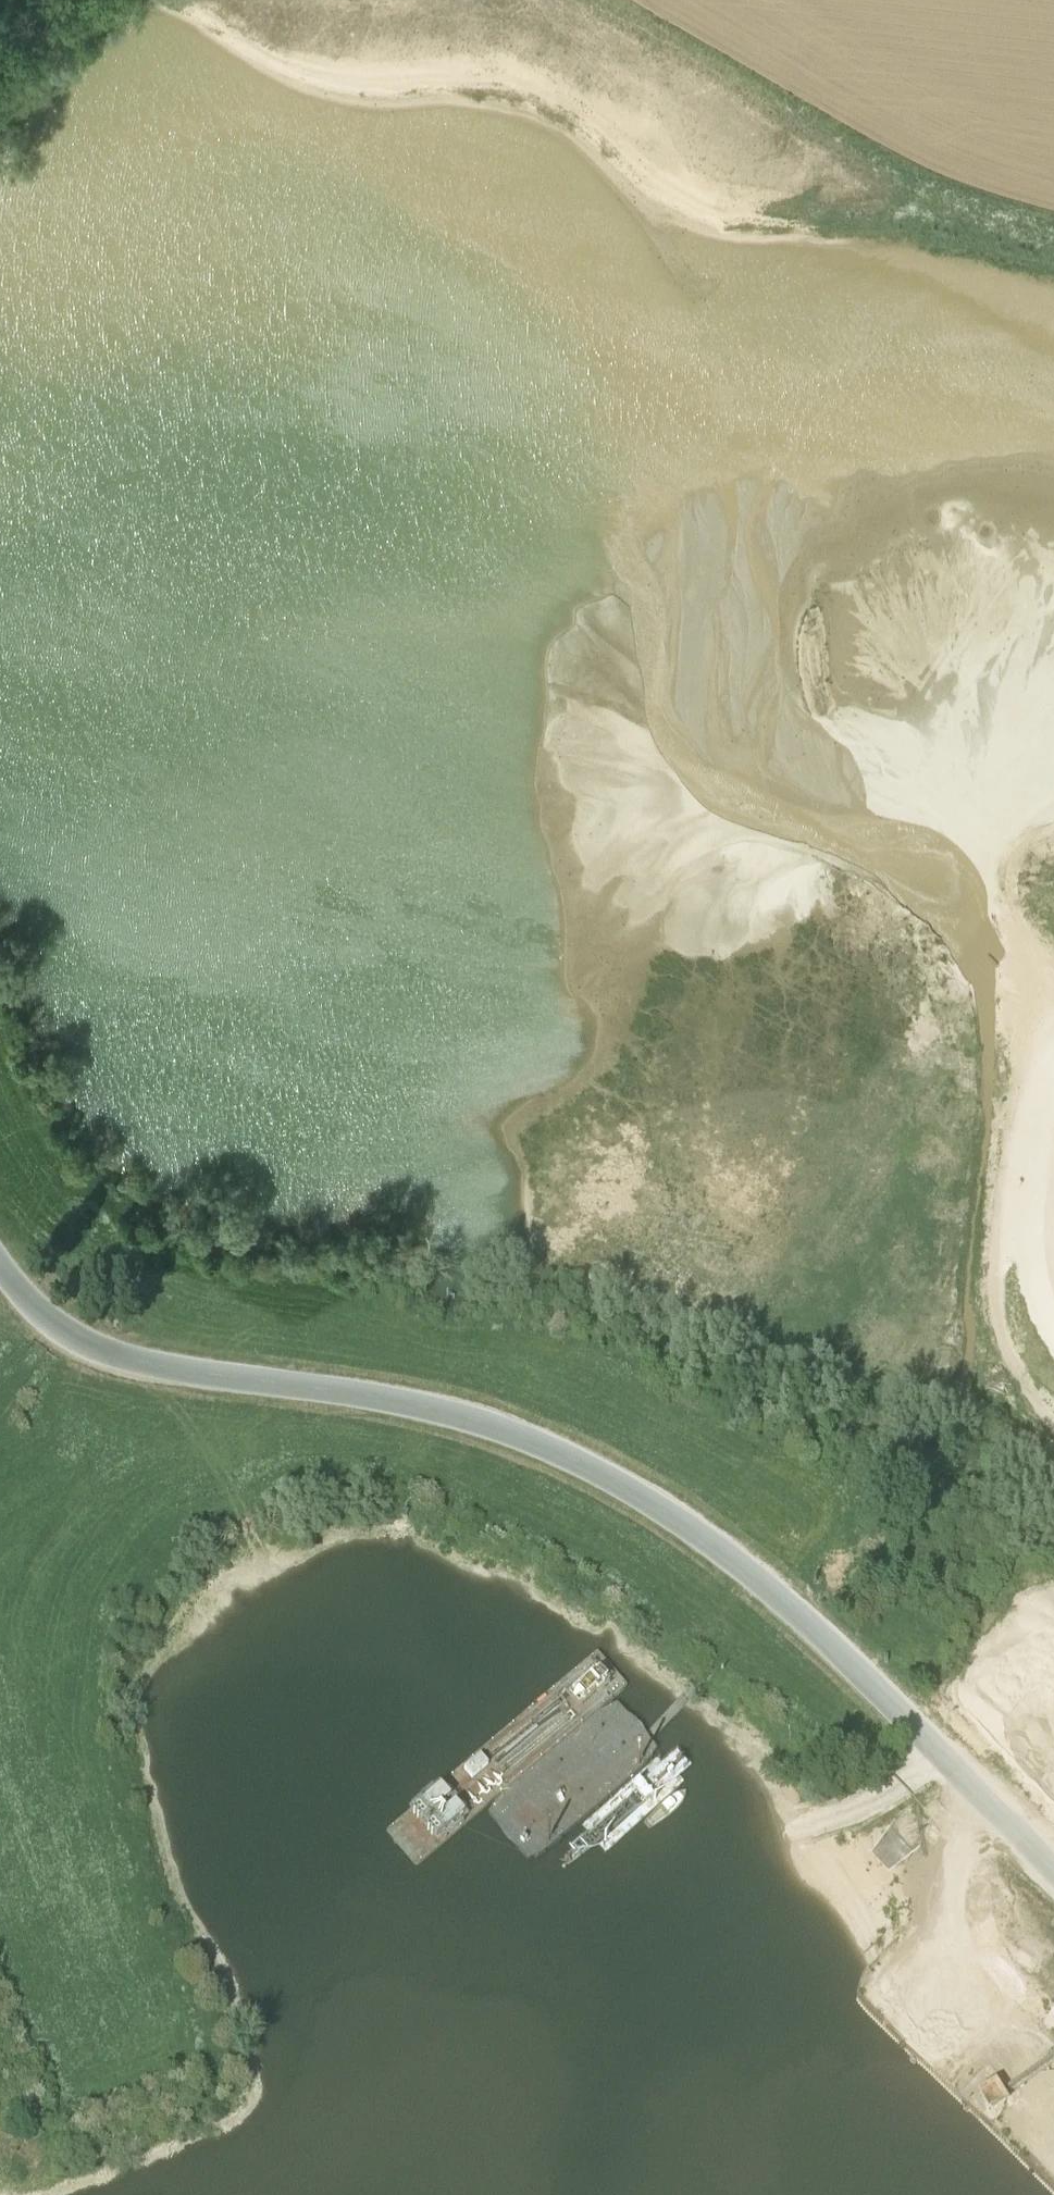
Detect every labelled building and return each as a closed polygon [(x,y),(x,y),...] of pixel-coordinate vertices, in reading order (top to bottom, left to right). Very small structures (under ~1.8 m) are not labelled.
[(998,2079),(981,2089),(992,2108),(1009,2098),(998,2079)]
